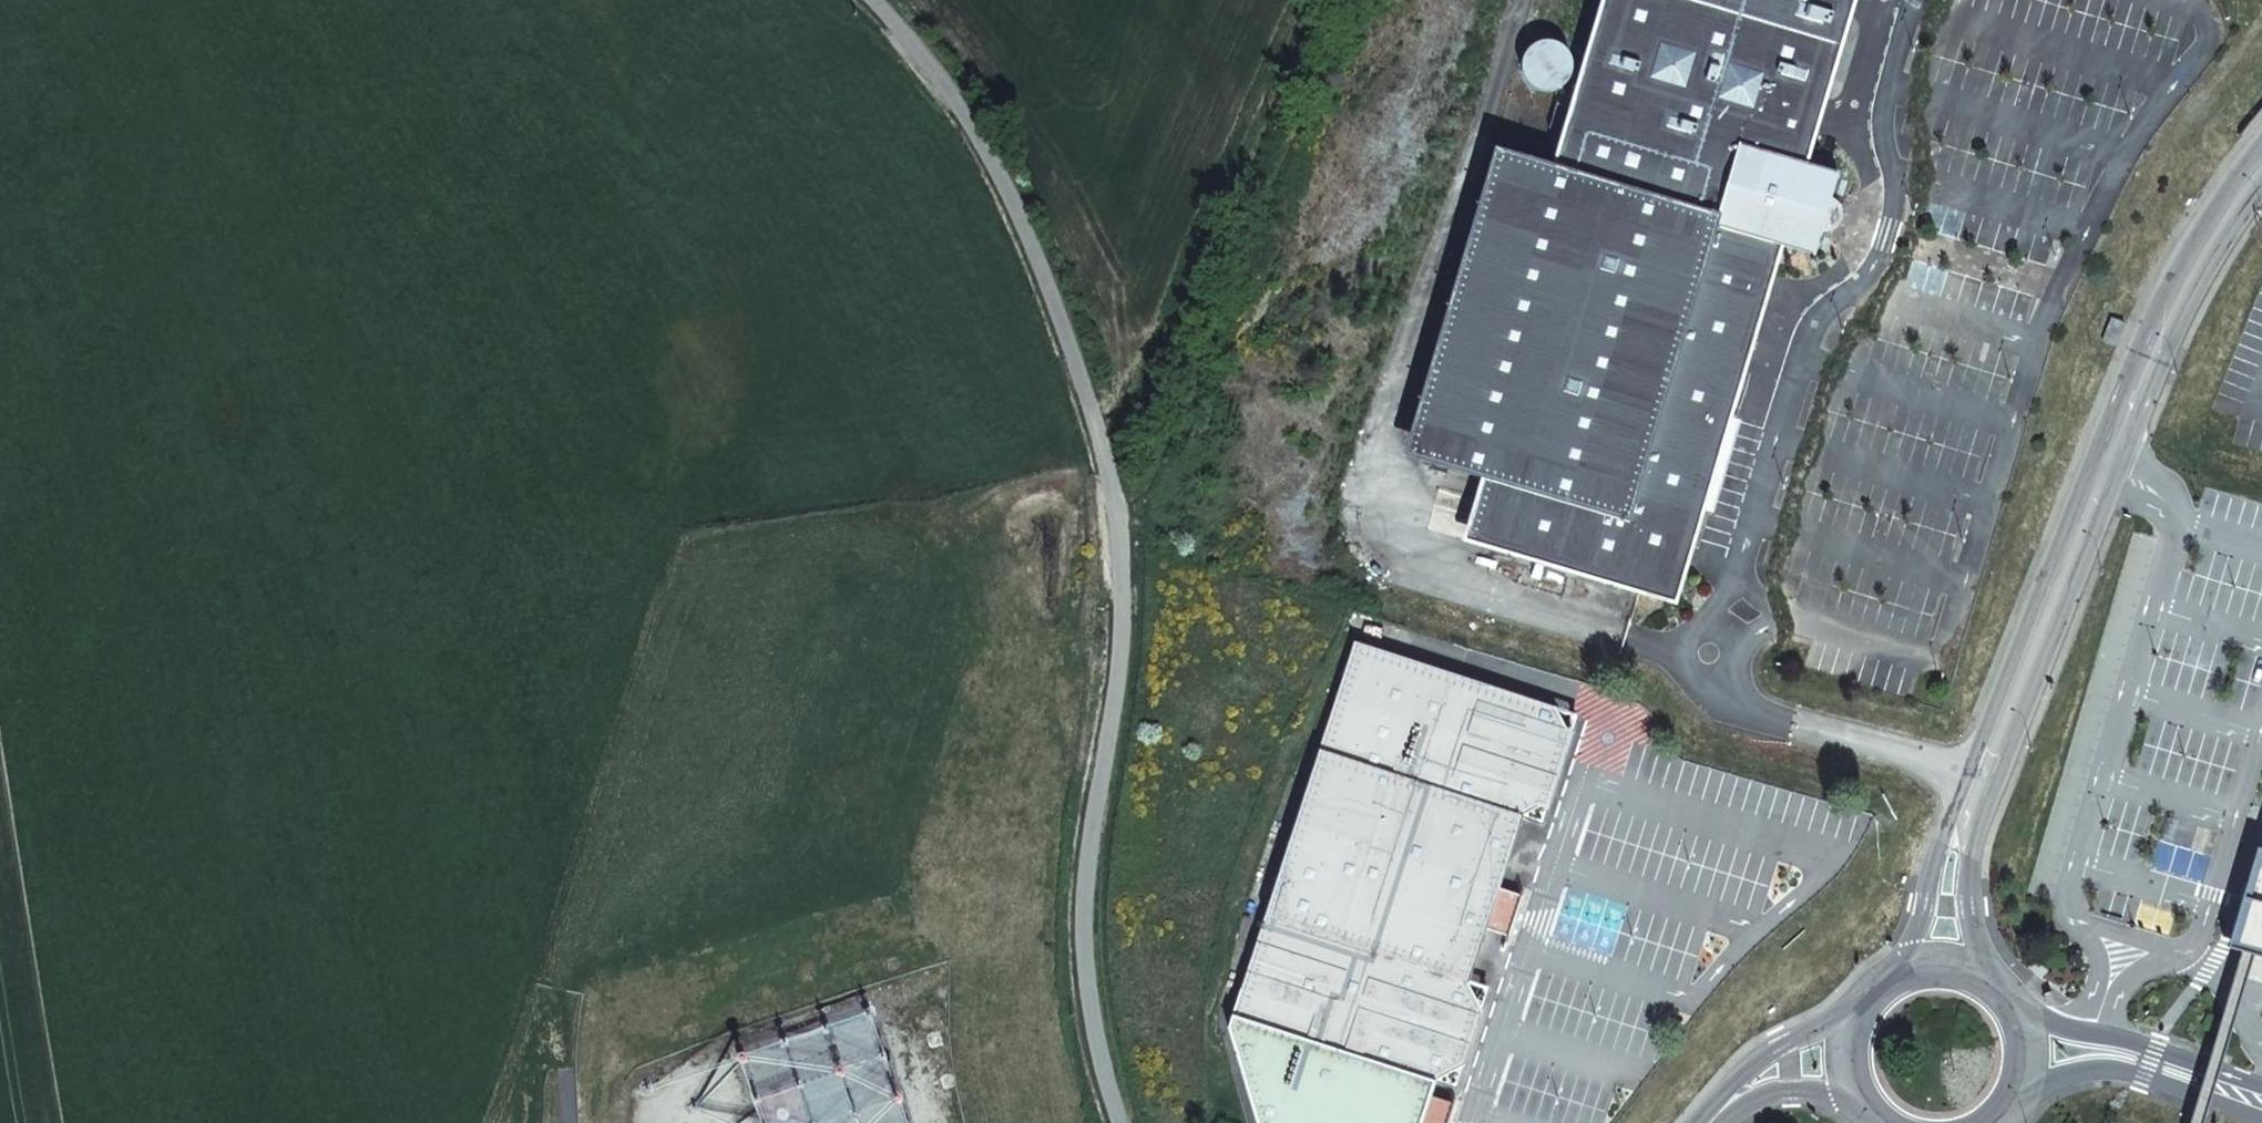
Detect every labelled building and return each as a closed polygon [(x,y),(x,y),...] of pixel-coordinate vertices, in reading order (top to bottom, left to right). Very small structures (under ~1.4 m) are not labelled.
[(1483,187),(1714,254),(1769,270),(1777,243),(1813,253),(1836,169),(1802,160),(1850,0),(1602,0),(1553,163),(1496,146),(1483,187)] [(1714,254),(1483,187),(1412,423),(1434,462),(1515,485),(1497,545),(1644,590),(1684,568),(1769,270),(1714,254)] [(1675,599),(1684,568),(1644,590),(1675,599)] [(1352,761),(1387,655),(1354,644),(1329,718),(1308,783),(1352,761)] [(1387,655),(1352,761),(1308,783),(1222,1028),(1255,1122),(1446,1122),(1452,1104),(1429,1097),(1434,1082),(1461,1068),(1479,1010),(1465,982),(1480,937),(1500,943),(1523,872),(1504,865),(1519,817),(1549,801),(1569,739),(1555,710),(1469,682),(1387,655)] [(2234,946),(2243,948),(2261,954),(2261,852),(2234,946)]
